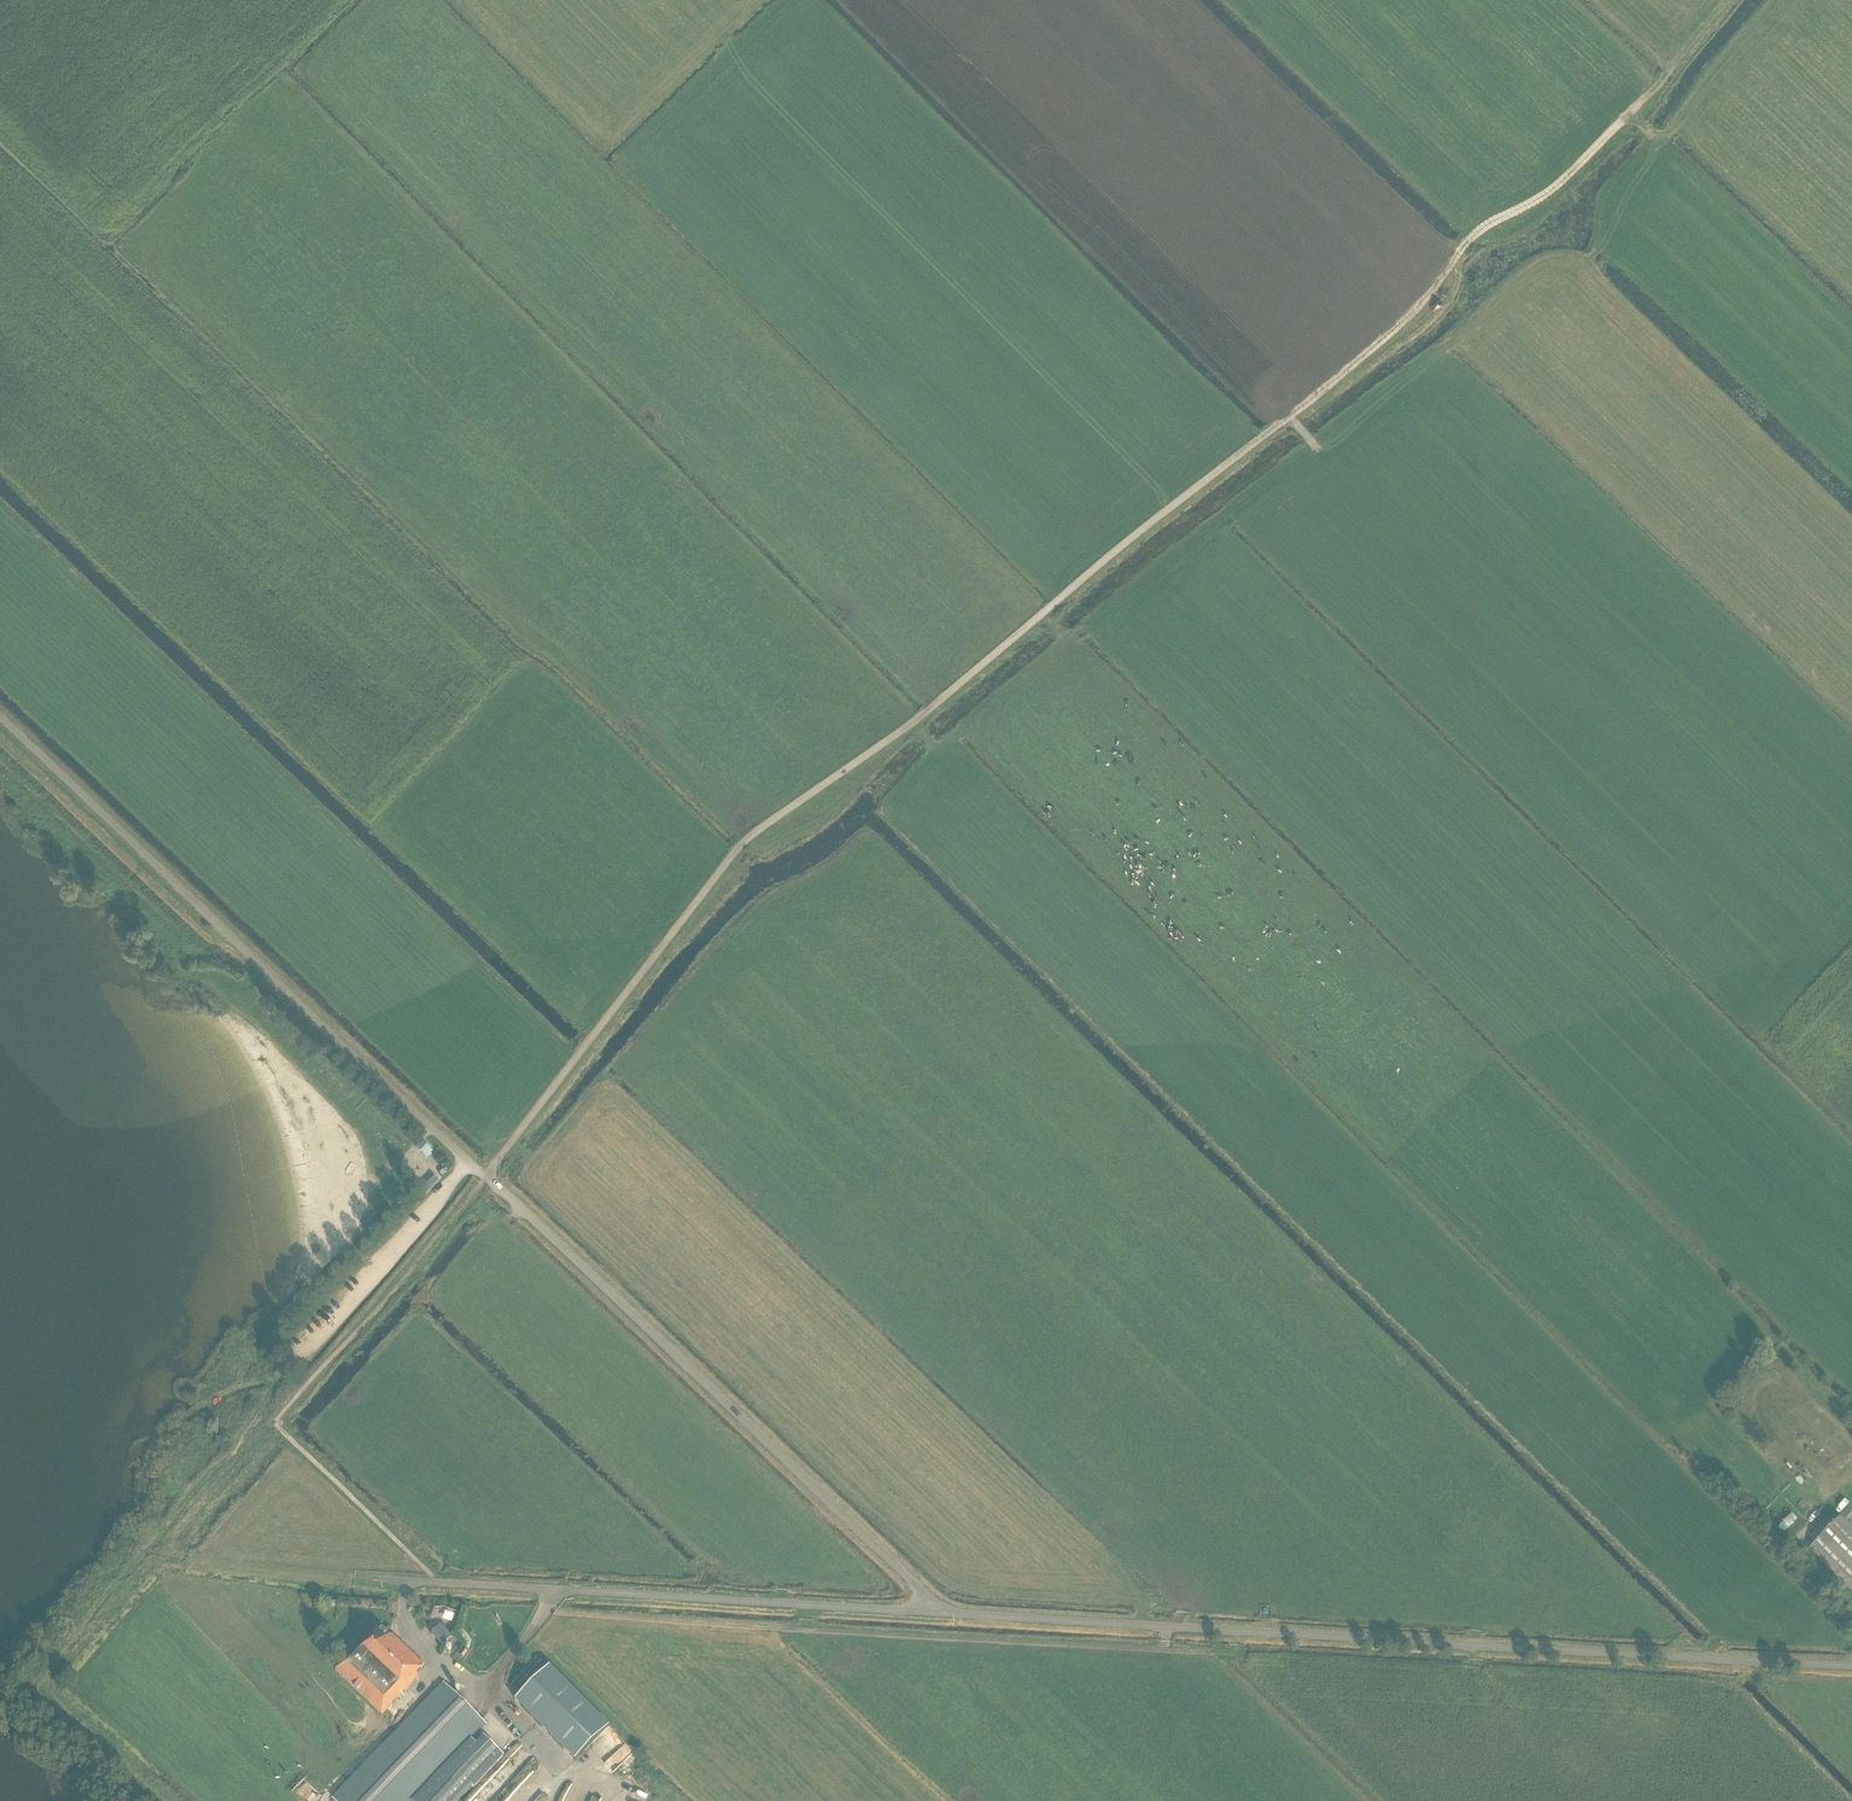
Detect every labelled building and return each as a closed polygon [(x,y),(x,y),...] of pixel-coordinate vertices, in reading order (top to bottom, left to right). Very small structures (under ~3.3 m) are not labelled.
[(423,1144),(417,1150),(427,1158),(432,1152),(423,1144)] [(439,1180),(434,1176),(424,1188),(429,1192),(439,1180)] [(434,1186),(427,1195),(432,1199),(439,1190),(434,1186)] [(255,1357),(264,1355),(261,1342),(252,1344),(255,1357)] [(1809,1547),(1851,1590),(1851,1536),(1836,1520),(1809,1547)] [(391,1637),(380,1626),(337,1670),(377,1709),(370,1716),(383,1728),(415,1695),(409,1690),(411,1688),(410,1686),(419,1676),(417,1674),(425,1666),(393,1635),(391,1637)] [(432,1634),(443,1646),(452,1637),(440,1626),(432,1634)] [(607,1722),(546,1663),(513,1698),(574,1756),(607,1722)] [(472,1787),(473,1788),(505,1756),(484,1735),(477,1743),(473,1739),(487,1724),(444,1683),(333,1798),(336,1800),(458,1800),(472,1787)] [(608,1741),(600,1748),(606,1755),(614,1748),(608,1741)]
